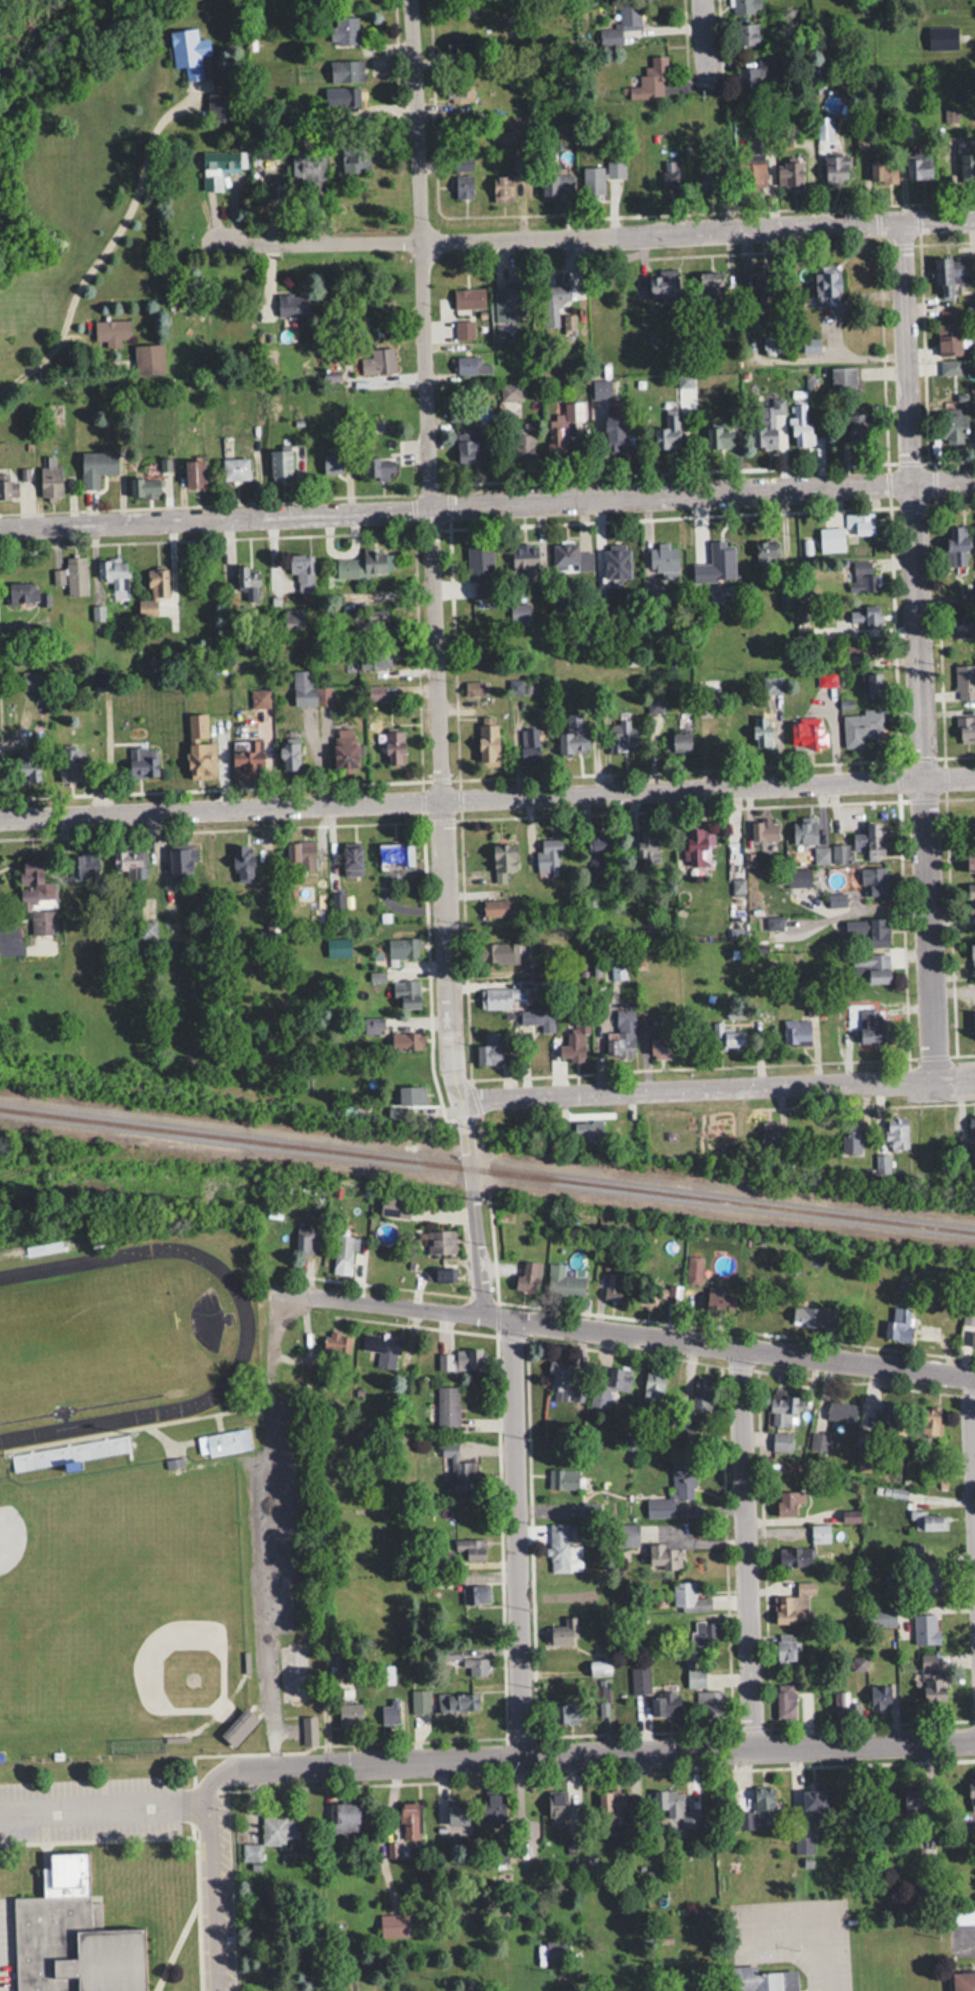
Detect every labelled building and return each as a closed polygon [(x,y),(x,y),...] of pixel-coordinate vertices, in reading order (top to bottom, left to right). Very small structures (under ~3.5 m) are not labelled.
[(619,28),(638,28),(638,0),(619,0),(619,28)] [(752,12),(752,0),(733,0),(733,12),(752,12)] [(330,16),(330,45),(358,45),(358,16),(330,16)] [(756,22),(735,25),(738,45),(758,43),(756,22)] [(956,26),(926,26),(926,49),(956,49),(956,26)] [(202,78),(200,54),(210,53),(208,38),(197,39),(196,28),(170,31),(173,68),(184,67),(185,80),(202,78)] [(473,58),(472,34),(446,35),(448,59),(473,58)] [(665,55),(650,55),(650,66),(640,66),(640,86),(627,86),(627,97),(665,97),(665,55)] [(736,66),(736,87),(774,87),(774,59),(756,59),(756,66),(736,66)] [(330,83),(363,82),(363,61),(330,61),(330,83)] [(446,87),(446,105),(471,105),(471,87),(446,87)] [(326,117),(365,118),(365,89),(327,88),(326,117)] [(234,94),(207,94),(207,122),(234,122),(234,94)] [(957,178),(974,178),(974,141),(957,141),(957,178)] [(341,146),(341,173),(368,173),(368,146),(341,146)] [(907,148),(907,179),(931,179),(931,148),(907,148)] [(202,191),(221,191),(221,172),(246,172),(246,151),(202,151),(202,191)] [(454,172),(472,172),(472,153),(454,153),(454,172)] [(824,185),(847,185),(847,155),(824,155),(824,185)] [(582,166),(582,199),(604,199),(604,177),(624,177),(624,160),(605,160),(605,166),(582,166)] [(872,183),(896,183),(896,160),(872,160),(872,183)] [(678,161),(662,161),(662,188),(678,188),(678,161)] [(765,164),(746,163),(745,190),(764,190),(765,164)] [(802,190),(802,163),(777,163),(777,190),(802,190)] [(703,164),(699,185),(712,188),(716,167),(703,164)] [(574,194),(574,174),(542,174),(542,194),(574,194)] [(472,198),(472,175),(454,175),(454,198),(472,198)] [(493,176),(493,202),(511,202),(511,176),(493,176)] [(934,287),(939,286),(940,299),(953,298),(952,283),(967,283),(966,257),(933,258),(934,287)] [(646,270),(646,299),(677,299),(677,270),(646,270)] [(816,299),(841,299),(841,273),(816,273),(816,299)] [(722,297),(722,275),(701,275),(701,297),(722,297)] [(756,302),(773,302),(773,275),(756,275),(756,302)] [(569,284),(549,284),(549,305),(569,305),(569,284)] [(503,287),(503,317),(522,317),(522,287),(503,287)] [(453,289),(453,309),(484,309),(484,289),(453,289)] [(278,316),(309,316),(309,295),(278,295),(278,316)] [(817,308),(802,307),(802,323),(816,324),(817,308)] [(94,320),(94,344),(129,344),(129,320),(94,320)] [(456,339),(473,339),(473,321),(456,321),(456,339)] [(961,323),(937,323),(937,356),(961,356),(961,323)] [(762,335),(762,354),(780,354),(780,335),(762,335)] [(818,352),(818,337),(802,337),(802,352),(818,352)] [(163,344),(136,345),(137,374),(163,373),(163,344)] [(360,358),(362,376),(395,372),(393,348),(369,350),(370,357),(360,358)] [(480,357),(457,357),(457,374),(490,374),(490,365),(480,365),(480,357)] [(959,361),(940,361),(940,375),(959,375),(959,361)] [(830,367),(830,391),(858,391),(858,367),(830,367)] [(594,398),(609,398),(609,380),(594,380),(594,398)] [(520,384),(500,384),(500,401),(520,401),(520,384)] [(751,448),(775,448),(775,415),(784,415),(784,398),(770,398),(770,407),(759,407),(759,425),(751,425),(751,448)] [(564,403),(564,424),(582,424),(582,403),(564,403)] [(48,421),(61,421),(61,404),(48,404),(48,421)] [(791,447),(810,446),(809,404),(791,405),(791,447)] [(605,451),(624,451),(624,415),(605,415),(605,451)] [(679,415),(667,415),(667,428),(654,428),(654,448),(679,448),(679,415)] [(868,415),(847,415),(847,444),(868,444),(868,415)] [(967,415),(941,415),(941,443),(967,443),(967,415)] [(457,462),(478,462),(478,426),(457,426),(457,462)] [(707,449),(733,449),(733,426),(707,426),(707,449)] [(567,435),(577,435),(577,427),(548,428),(549,454),(567,453),(567,435)] [(536,436),(517,432),(511,455),(529,460),(536,436)] [(291,481),(291,451),(270,451),(270,481),(291,481)] [(117,452),(81,452),(81,487),(99,487),(99,472),(117,472),(117,452)] [(323,474),(341,474),(341,455),(323,455),(323,474)] [(61,466),(54,466),(54,456),(45,456),(45,466),(39,466),(39,496),(61,496),(61,466)] [(222,458),(222,481),(248,481),(248,458),(222,458)] [(366,479),(394,479),(394,458),(366,458),(366,479)] [(204,487),(204,461),(184,461),(185,487),(204,487)] [(158,477),(130,477),(130,497),(158,497),(158,477)] [(17,499),(17,479),(0,479),(0,499),(17,499)] [(873,512),(844,513),(845,538),(874,536),(873,512)] [(947,566),(966,566),(965,527),(946,527),(947,566)] [(724,565),(724,542),(695,542),(696,565),(724,565)] [(777,542),(756,542),(756,565),(778,564),(777,542)] [(538,543),(513,543),(513,573),(538,573),(538,543)] [(577,543),(553,543),(553,571),(592,571),(592,551),(577,551),(577,543)] [(677,580),(677,545),(649,545),(649,572),(660,572),(660,580),(677,580)] [(363,558),(336,558),(337,577),(385,575),(384,549),(363,549),(363,558)] [(629,580),(629,549),(604,549),(604,580),(629,580)] [(313,555),(289,555),(289,574),(297,574),(297,591),(313,591),(313,555)] [(87,595),(86,556),(66,557),(67,596),(87,595)] [(99,560),(99,579),(112,579),(112,588),(127,588),(127,560),(99,560)] [(854,592),(879,592),(879,573),(871,573),(871,560),(854,560),(854,592)] [(247,566),(236,566),(236,587),(259,587),(259,572),(247,572),(247,566)] [(150,596),(168,596),(168,569),(150,569),(150,596)] [(8,604),(37,604),(37,583),(8,583),(8,604)] [(530,622),(530,602),(509,602),(509,622),(530,622)] [(855,605),(855,625),(882,625),(882,605),(855,605)] [(303,628),(303,609),(284,609),(284,628),(303,628)] [(360,611),(360,635),(388,635),(388,611),(360,611)] [(953,613),(953,641),(974,640),(974,613),(953,613)] [(877,658),(877,641),(846,641),(846,658),(877,658)] [(390,647),(357,648),(358,668),(390,668),(390,647)] [(974,699),(974,664),(954,664),(954,699),(974,699)] [(292,670),(292,704),(330,704),(330,686),(311,686),(311,670),(292,670)] [(42,671),(23,671),(23,688),(42,688),(42,671)] [(106,672),(96,672),(96,685),(106,685),(106,672)] [(861,673),(861,694),(882,694),(882,673),(861,673)] [(780,674),(762,674),(762,693),(780,693),(780,674)] [(465,696),(486,696),(486,681),(465,681),(465,696)] [(267,706),(267,693),(252,693),(252,706),(267,706)] [(843,748),(862,747),(862,737),(882,737),(882,709),(861,709),(862,714),(842,714),(843,748)] [(558,734),(559,754),(583,753),(581,713),(566,714),(567,734),(558,734)] [(498,766),(498,716),(479,717),(479,766),(498,766)] [(771,748),(771,716),(753,716),(753,748),(771,748)] [(956,716),(956,742),(974,742),(974,716),(956,716)] [(637,728),(629,728),(629,721),(610,721),(610,748),(637,748),(637,728)] [(791,749),(825,749),(825,724),(791,724),(791,749)] [(358,768),(357,729),(331,729),(332,769),(358,768)] [(520,729),(520,761),(538,761),(538,729),(520,729)] [(404,732),(385,732),(385,764),(404,764),(404,732)] [(665,734),(665,754),(690,754),(690,734),(665,734)] [(187,741),(186,780),(214,780),(214,742),(187,741)] [(232,778),(262,778),(262,741),(232,741),(232,778)] [(279,771),(298,771),(298,742),(279,742),(279,771)] [(157,747),(128,748),(128,777),(157,777),(157,747)] [(40,782),(40,749),(19,749),(19,782),(40,782)] [(80,782),(80,750),(59,750),(59,782),(80,782)] [(816,817),(792,817),(792,842),(816,842),(816,817)] [(778,839),(778,821),(750,821),(750,839),(778,839)] [(866,831),(853,832),(853,850),(884,850),(884,821),(865,821),(866,831)] [(709,865),(709,827),(685,827),(685,865),(709,865)] [(659,828),(639,828),(639,864),(659,864),(659,828)] [(610,835),(588,835),(588,870),(610,870),(610,835)] [(560,871),(560,838),(541,838),(541,850),(536,850),(536,871),(560,871)] [(287,840),(287,860),(299,860),(299,868),(314,868),(314,840),(287,840)] [(413,842),(378,842),(379,867),(413,866),(413,842)] [(493,842),(493,881),(505,881),(505,870),(515,870),(515,842),(493,842)] [(253,879),(253,843),(234,843),(234,879),(253,879)] [(831,862),(847,862),(847,843),(831,843),(831,862)] [(362,874),(362,844),(342,844),(342,874),(362,874)] [(827,863),(827,846),(813,846),(813,863),(827,863)] [(196,847),(169,847),(169,880),(196,880),(196,847)] [(966,869),(974,869),(974,849),(966,849),(966,869)] [(145,850),(116,850),(116,877),(145,877),(145,850)] [(97,852),(70,852),(70,877),(97,877),(97,852)] [(55,907),(56,907),(55,881),(42,882),(42,865),(17,866),(18,911),(31,911),(31,934),(56,933),(55,907)] [(861,866),(861,894),(888,894),(888,866),(861,866)] [(787,868),(787,885),(810,885),(810,868),(787,868)] [(482,916),(507,916),(507,899),(482,899),(482,916)] [(322,919),(322,910),(314,910),(314,919),(322,919)] [(888,945),(887,917),(845,918),(846,946),(888,945)] [(140,921),(140,937),(155,937),(155,921),(140,921)] [(388,938),(388,956),(418,956),(418,938),(388,938)] [(528,942),(481,942),(481,963),(519,963),(519,953),(528,953),(528,942)] [(889,953),(860,953),(860,965),(867,965),(867,982),(889,982),(889,953)] [(610,980),(625,979),(624,961),(610,962),(610,980)] [(420,979),(399,979),(399,1007),(420,1007),(420,979)] [(480,988),(480,1008),(512,1008),(512,988),(480,988)] [(860,1042),(892,1041),(891,1017),(879,1017),(879,1006),(850,1006),(850,1010),(859,1010),(860,1042)] [(634,1057),(634,1009),(616,1009),(616,1033),(606,1033),(606,1057),(634,1057)] [(637,1025),(649,1025),(649,1009),(637,1009),(637,1025)] [(553,1031),(553,1014),(536,1014),(536,1031),(553,1031)] [(586,1014),(572,1014),(572,1033),(558,1033),(558,1058),(585,1059),(586,1014)] [(385,1031),(385,1017),(362,1017),(363,1033),(386,1033),(386,1049),(423,1049),(423,1031),(385,1031)] [(810,1042),(810,1019),(783,1019),(783,1042),(810,1042)] [(712,1047),(745,1047),(745,1030),(725,1030),(725,1021),(712,1021),(712,1047)] [(476,1044),(476,1063),(500,1063),(500,1032),(484,1032),(484,1044),(476,1044)] [(673,1037),(650,1037),(650,1055),(673,1055),(673,1037)] [(424,1105),(424,1084),(398,1084),(398,1105),(424,1105)] [(907,1149),(907,1117),(887,1117),(887,1149),(907,1149)] [(843,1152),(860,1152),(860,1120),(843,1120),(843,1152)] [(574,1135),(601,1135),(601,1121),(574,1121),(574,1135)] [(724,1126),(711,1126),(711,1156),(724,1156),(724,1126)] [(407,1219),(410,1200),(382,1196),(379,1215),(407,1219)] [(312,1251),(312,1226),(295,1226),(295,1251),(312,1251)] [(454,1231),(426,1231),(426,1253),(454,1253),(454,1231)] [(352,1273),(352,1251),(358,1251),(358,1235),(335,1235),(335,1273),(352,1273)] [(27,1257),(43,1253),(41,1244),(24,1247),(27,1257)] [(537,1292),(541,1263),(519,1260),(516,1289),(537,1292)] [(564,1265),(548,1264),(547,1294),(584,1295),(584,1276),(563,1275),(564,1265)] [(454,1280),(454,1267),(429,1267),(429,1280),(454,1280)] [(619,1301),(621,1275),(606,1273),(603,1300),(619,1301)] [(907,1289),(896,1289),(896,1303),(907,1303),(907,1289)] [(965,1304),(962,1323),(974,1326),(974,1323),(974,1306),(965,1304)] [(834,1308),(793,1306),(792,1325),(832,1328),(834,1308)] [(887,1339),(911,1340),(912,1307),(888,1306),(887,1339)] [(350,1334),(329,1332),(327,1352),(348,1354),(350,1334)] [(399,1336),(364,1333),(362,1350),(378,1352),(377,1367),(396,1370),(399,1336)] [(481,1350),(437,1350),(437,1370),(481,1370),(481,1350)] [(569,1389),(569,1362),(549,1362),(549,1389),(569,1389)] [(629,1390),(631,1369),(609,1366),(607,1383),(592,1382),(589,1405),(607,1407),(608,1388),(629,1390)] [(662,1400),(662,1370),(644,1370),(644,1400),(662,1400)] [(709,1410),(709,1376),(694,1376),(694,1410),(709,1410)] [(437,1386),(437,1425),(458,1425),(458,1386),(437,1386)] [(770,1424),(789,1425),(790,1411),(800,1411),(800,1396),(771,1395),(770,1424)] [(857,1404),(829,1399),(825,1418),(853,1423),(857,1404)] [(874,1405),(874,1432),(898,1432),(898,1405),(874,1405)] [(940,1434),(940,1407),(918,1407),(918,1434),(940,1434)] [(250,1449),(246,1428),(197,1436),(200,1456),(250,1449)] [(808,1461),(826,1463),(830,1434),(811,1431),(808,1461)] [(457,1443),(438,1443),(438,1455),(451,1455),(451,1488),(474,1488),(473,1460),(457,1460),(457,1443)] [(673,1516),(673,1497),(693,1497),(693,1462),(672,1462),(672,1497),(645,1497),(646,1516),(673,1516)] [(548,1488),(578,1488),(578,1468),(548,1468),(548,1488)] [(802,1490),(776,1490),(776,1515),(797,1515),(797,1503),(802,1503),(802,1490)] [(910,1511),(910,1530),(944,1530),(944,1516),(923,1516),(923,1511),(910,1511)] [(548,1572),(567,1572),(567,1563),(580,1563),(580,1545),(567,1545),(567,1523),(548,1523),(548,1572)] [(829,1542),(829,1524),(811,1524),(811,1542),(829,1542)] [(484,1557),(484,1539),(459,1539),(459,1557),(484,1557)] [(663,1547),(663,1542),(644,1542),(644,1567),(681,1567),(681,1547),(663,1547)] [(778,1547),(778,1565),(812,1565),(811,1546),(778,1547)] [(939,1591),(939,1568),(924,1568),(924,1591),(939,1591)] [(710,1609),(710,1596),(695,1596),(695,1581),(672,1581),(672,1609),(710,1609)] [(807,1594),(825,1594),(825,1582),(796,1582),(796,1596),(775,1596),(775,1622),(806,1623),(807,1594)] [(462,1584),(462,1604),(489,1604),(489,1584),(462,1584)] [(869,1626),(895,1626),(895,1609),(869,1609),(869,1626)] [(913,1614),(913,1644),(938,1644),(937,1614),(913,1614)] [(547,1644),(575,1644),(575,1617),(564,1617),(564,1625),(547,1625),(547,1644)] [(717,1620),(690,1620),(690,1645),(717,1645),(717,1620)] [(776,1662),(796,1662),(796,1636),(776,1636),(776,1662)] [(934,1656),(921,1656),(921,1669),(934,1669),(934,1656)] [(865,1657),(852,1657),(852,1670),(865,1670),(865,1657)] [(487,1658),(461,1658),(461,1667),(468,1667),(468,1675),(487,1675),(487,1658)] [(381,1682),(392,1682),(392,1666),(382,1666),(381,1682)] [(629,1668),(632,1693),(651,1691),(648,1666),(629,1668)] [(704,1686),(704,1669),(686,1669),(686,1686),(704,1686)] [(923,1701),(944,1701),(944,1675),(923,1675),(923,1701)] [(679,1684),(656,1684),(656,1714),(679,1714),(679,1684)] [(794,1685),(776,1685),(776,1718),(794,1718),(794,1685)] [(869,1686),(869,1708),(890,1708),(890,1686),(869,1686)] [(411,1690),(411,1714),(429,1714),(429,1690),(411,1690)] [(722,1691),(697,1691),(697,1717),(722,1717),(722,1691)] [(834,1692),(834,1720),(854,1720),(854,1692),(834,1692)] [(472,1711),(472,1693),(438,1693),(438,1711),(472,1711)] [(381,1706),(381,1724),(399,1724),(399,1699),(390,1699),(390,1706),(381,1706)] [(552,1701),(552,1722),(583,1722),(583,1701),(552,1701)] [(338,1725),(361,1725),(361,1702),(338,1702),(338,1725)] [(233,1747),(258,1719),(244,1707),(220,1734),(233,1747)] [(316,1745),(316,1717),(301,1717),(301,1745),(316,1745)] [(773,1788),(754,1787),(754,1812),(738,1812),(738,1828),(753,1828),(753,1823),(773,1823),(773,1788)] [(602,1790),(602,1824),(624,1824),(624,1790),(602,1790)] [(682,1828),(704,1827),(703,1810),(682,1810),(682,1790),(653,1791),(654,1809),(667,1809),(667,1818),(681,1818),(682,1828)] [(803,1790),(803,1821),(826,1821),(826,1790),(803,1790)] [(504,1795),(485,1795),(485,1824),(504,1824),(504,1795)] [(904,1822),(930,1822),(930,1795),(904,1795),(904,1822)] [(330,1832),(358,1832),(358,1803),(330,1803),(330,1832)] [(401,1803),(401,1839),(418,1839),(418,1803),(401,1803)] [(468,1803),(448,1803),(448,1825),(468,1825),(468,1803)] [(262,1846),(284,1846),(284,1839),(297,1839),(297,1818),(262,1818),(262,1846)] [(811,1837),(794,1837),(794,1852),(811,1852),(811,1837)] [(242,1862),(259,1862),(259,1845),(242,1845),(242,1862)] [(140,1928),(92,1929),(92,1851),(52,1852),(34,1896),(12,1896),(13,1990),(141,1990),(140,1928)] [(952,1911),(952,1923),(974,1923),(974,1910),(952,1911)] [(379,1938),(407,1938),(407,1914),(379,1914),(379,1938)] [(568,1959),(568,1940),(545,1940),(545,1959),(568,1959)] [(756,1973),(756,1965),(730,1966),(731,1990),(797,1990),(796,1971),(756,1973)] [(953,1990),(974,1990),(974,1972),(952,1973),(953,1990)]
